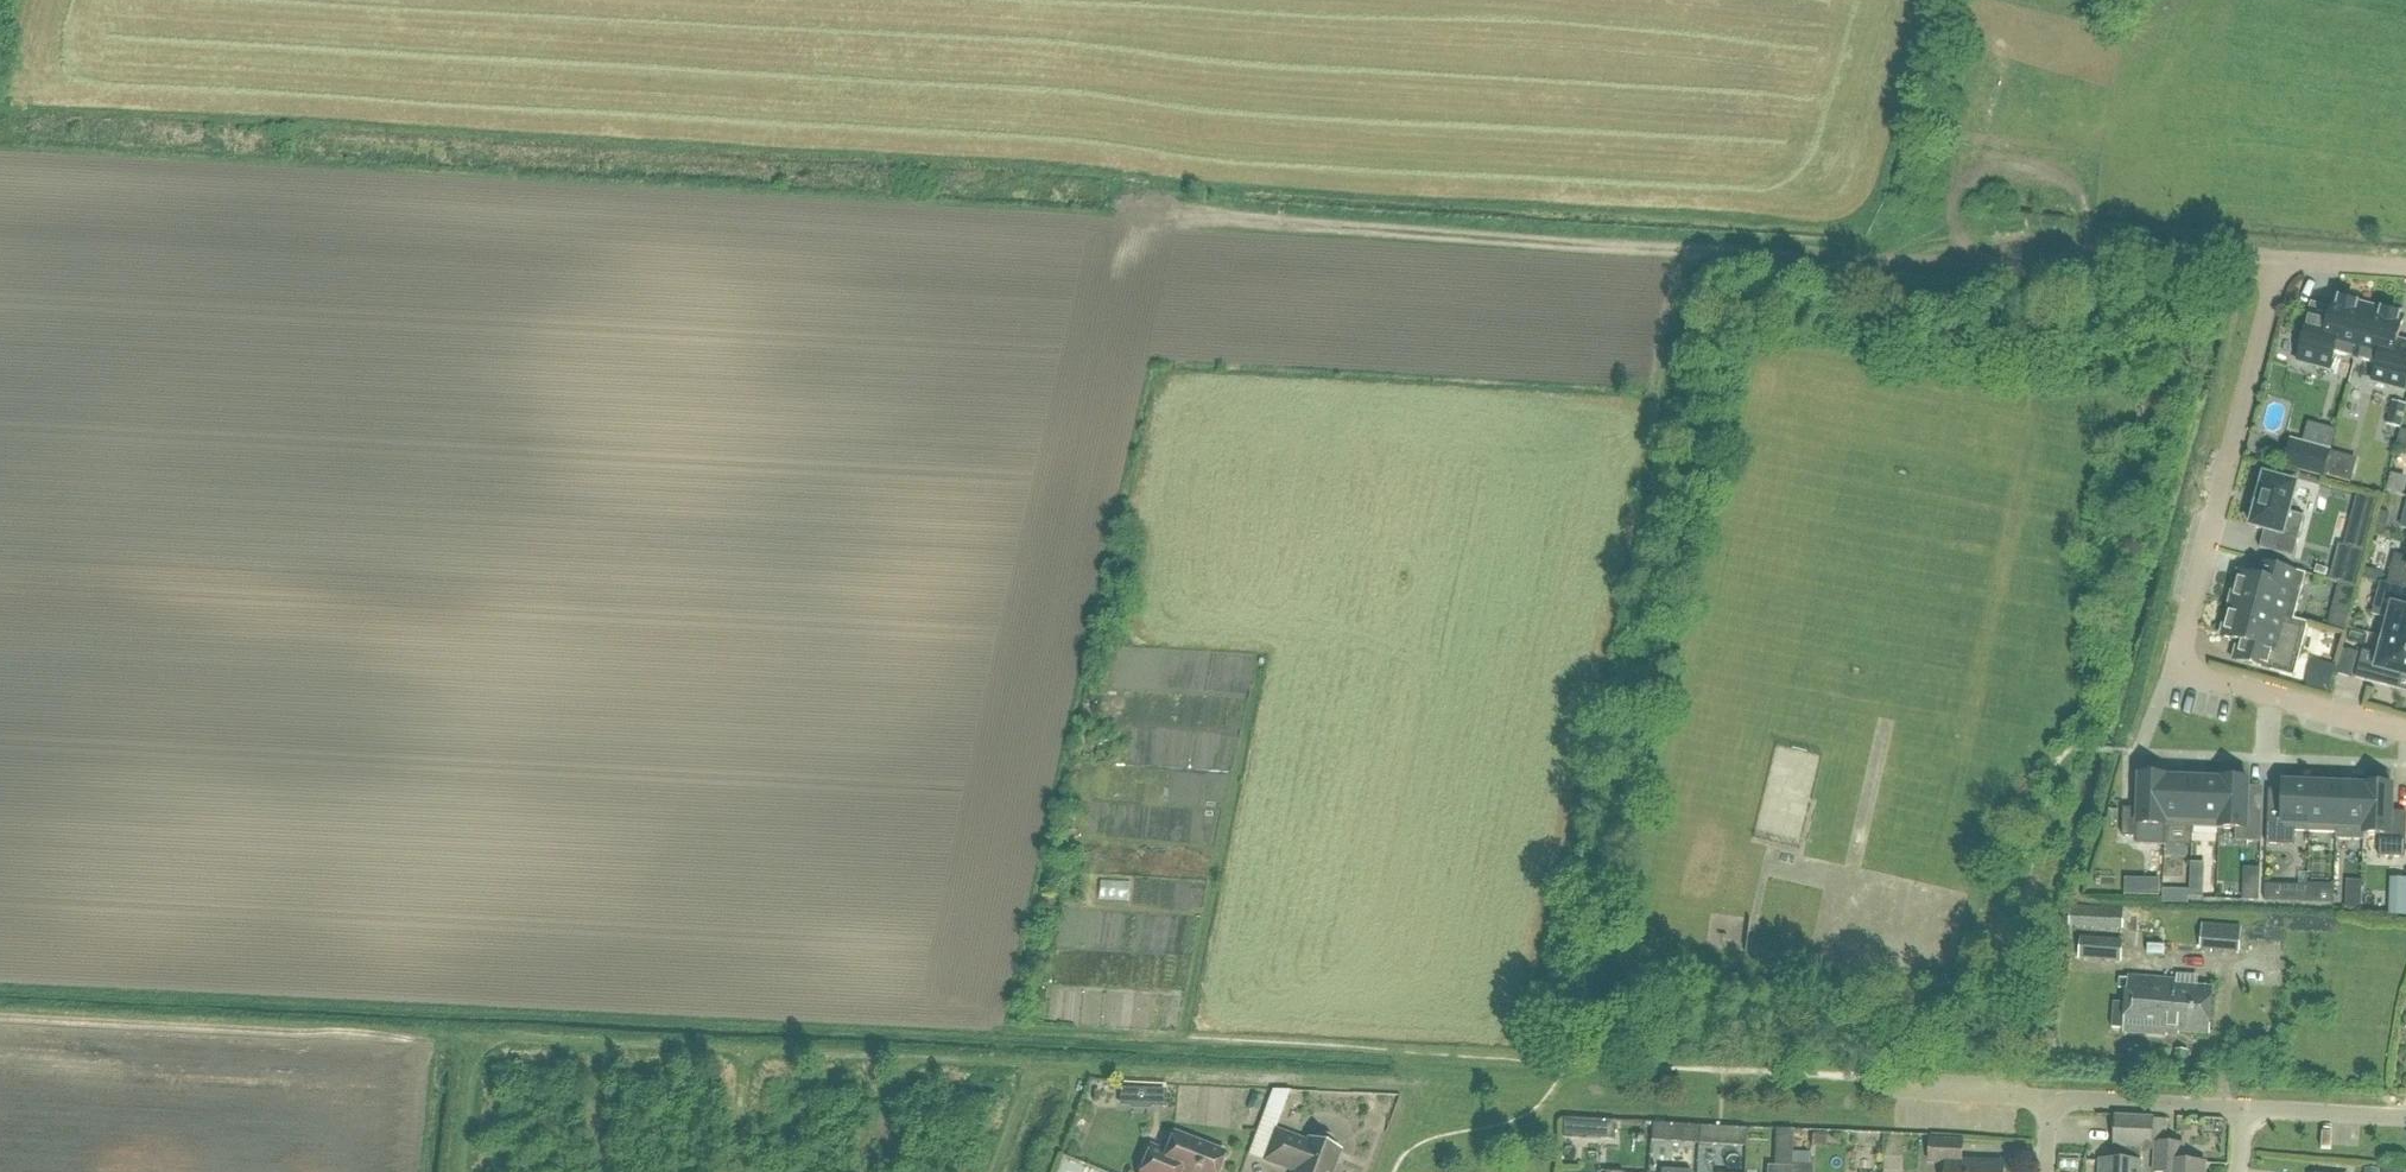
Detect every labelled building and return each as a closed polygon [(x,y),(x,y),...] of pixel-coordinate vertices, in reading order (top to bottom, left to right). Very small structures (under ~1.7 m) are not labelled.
[(2356,360),(2370,308),(2336,299),(2327,331),(2308,326),(2297,363),(2330,372),(2335,355),(2356,360)] [(2356,360),(2377,366),(2372,383),(2404,392),(2405,386),(2405,352),(2396,350),(2404,318),(2370,308),(2356,360)] [(2290,441),(2283,467),(2324,478),(2331,452),(2290,441)] [(2265,532),(2260,550),(2294,559),(2305,518),(2289,514),(2297,486),(2265,478),(2251,528),(2265,532)] [(2395,556),(2387,586),(2405,591),(2405,559),(2395,556)] [(2239,574),(2230,606),(2293,623),(2294,621),(2306,575),(2261,563),(2256,579),(2239,574)] [(2335,564),(2331,580),(2355,586),(2359,570),(2335,564)] [(2385,639),(2405,644),(2405,591),(2381,584),(2372,616),(2389,621),(2385,639)] [(2293,623),(2230,606),(2222,638),(2239,643),(2234,661),(2280,673),(2285,655),(2290,656),(2295,655),(2300,652),(2303,647),(2309,625),(2294,621),(2293,623)] [(2385,639),(2380,657),(2363,652),(2356,680),(2393,689),(2397,675),(2405,678),(2405,644),(2385,639)] [(2124,810),(2122,838),(2149,839),(2149,827),(2165,827),(2167,779),(2139,778),(2138,810),(2124,810)] [(2192,828),(2194,780),(2167,779),(2165,827),(2192,828)] [(2219,830),(2221,781),(2194,780),(2192,828),(2219,830)] [(2221,781),(2219,830),(2224,830),(2235,830),(2235,842),(2261,843),(2262,815),(2248,814),(2249,782),(2221,781)] [(2310,833),(2311,785),(2283,784),(2282,818),(2268,817),(2267,846),(2295,847),(2296,833),(2305,833),(2310,833)] [(2337,834),(2339,786),(2311,785),(2310,833),(2336,834),(2337,834)] [(2364,835),(2366,787),(2339,786),(2337,834),(2336,834),(2336,840),(2364,841),(2364,835)] [(2394,788),(2366,787),(2364,835),(2378,836),(2380,836),(2379,857),(2405,858),(2405,835),(2405,813),(2405,820),(2392,820),(2394,788)] [(2237,935),(2203,937),(2204,955),(2238,953),(2237,935)] [(2123,941),(2081,938),(2079,959),(2122,963),(2123,941)] [(2167,1038),(2167,1033),(2209,1036),(2213,990),(2176,987),(2177,982),(2127,978),(2123,1034),(2167,1038)] [(2140,1163),(2141,1149),(2153,1150),(2154,1119),(2115,1117),(2113,1148),(2114,1148),(2114,1162),(2101,1161),(2101,1171),(2140,1171),(2140,1163)] [(1313,1142),(1308,1140),(1307,1143),(1274,1131),(1263,1161),(1291,1171),(1330,1171),(1338,1152),(1333,1150),(1334,1148),(1334,1146),(1334,1144),(1333,1142),(1332,1140),(1331,1139),(1330,1137),(1328,1136),(1326,1135),(1324,1135),(1322,1135),(1320,1136),(1318,1136),(1316,1137),(1315,1139),(1314,1140),(1313,1142)] [(1573,1132),(1569,1170),(1582,1171),(1585,1133),(1573,1132)] [(1223,1154),(1173,1135),(1166,1154),(1150,1148),(1141,1171),(1216,1171),(1223,1154)] [(1931,1142),(1929,1162),(1947,1163),(1946,1171),(2003,1171),(2004,1165),(1962,1163),(1963,1144),(1931,1142)] [(2205,1164),(2183,1163),(2184,1145),(2156,1144),(2154,1171),(2205,1171),(2205,1164)]
